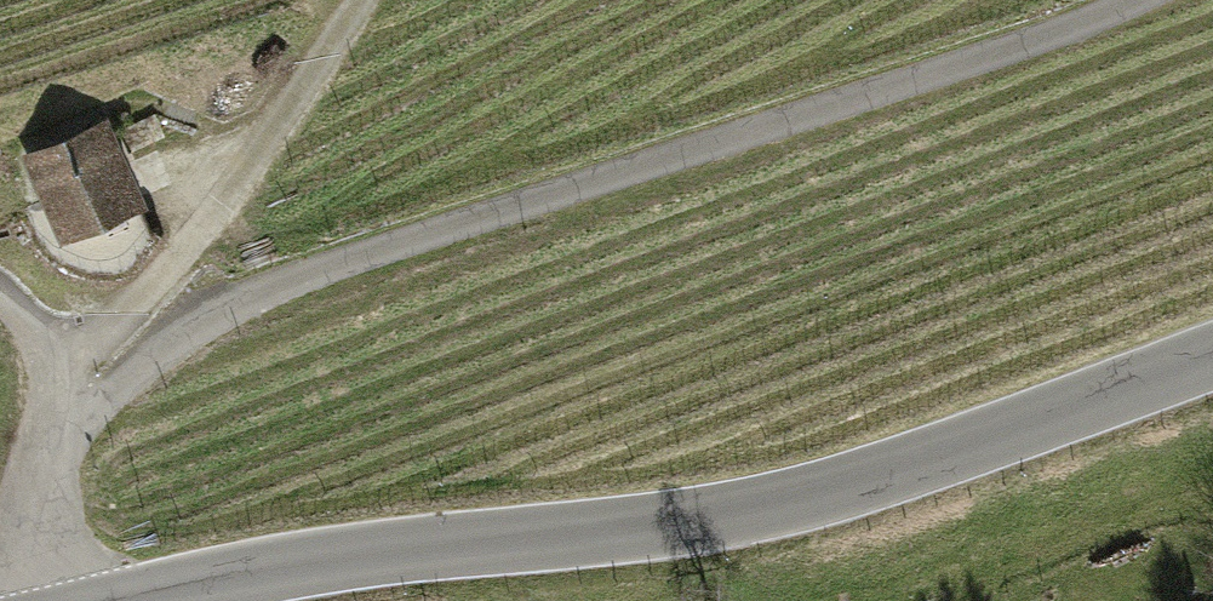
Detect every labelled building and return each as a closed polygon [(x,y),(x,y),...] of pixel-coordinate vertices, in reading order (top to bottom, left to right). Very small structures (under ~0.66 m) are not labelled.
[(128,116),(17,170),(65,269),(176,215),(128,116)]
